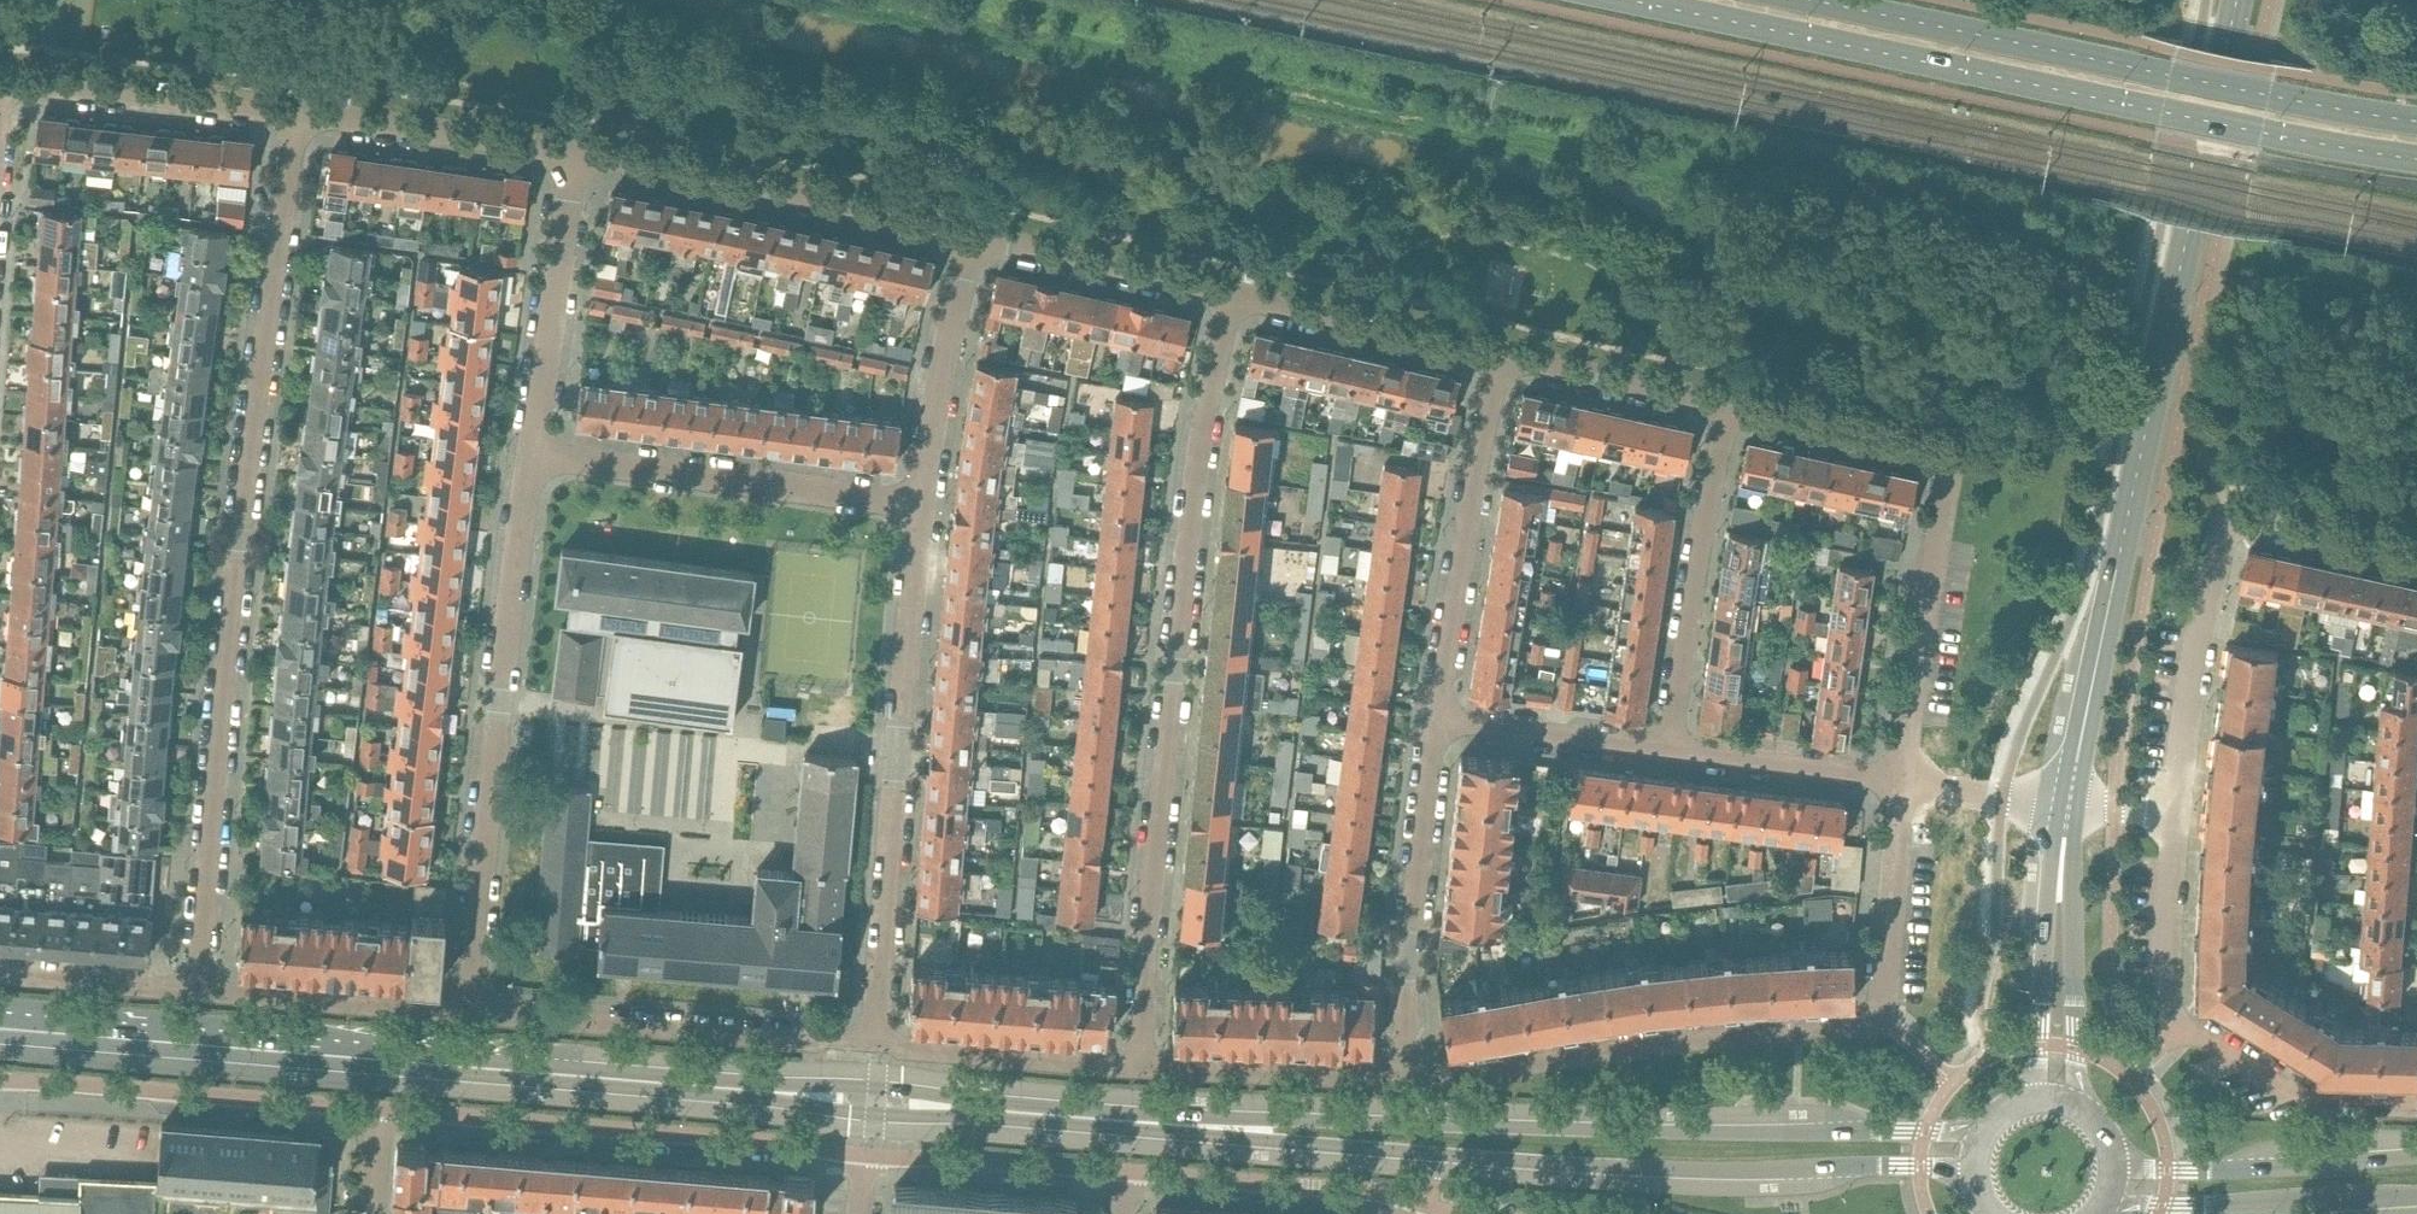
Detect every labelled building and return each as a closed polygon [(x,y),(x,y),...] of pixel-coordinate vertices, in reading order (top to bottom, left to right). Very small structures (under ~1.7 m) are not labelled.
[(62,158),(66,118),(46,116),(38,122),(35,155),(62,158)] [(88,161),(92,125),(81,124),(78,120),(66,118),(62,158),(88,161)] [(87,170),(97,171),(100,175),(113,177),(115,164),(119,124),(108,123),(104,126),(92,125),(88,161),(87,170)] [(115,164),(141,167),(145,131),(134,129),(131,126),(119,124),(115,164)] [(141,167),(168,170),(172,130),(161,129),(157,132),(145,131),(141,167)] [(168,170),(194,173),(198,137),(187,135),(184,131),(172,130),(168,170)] [(221,176),(226,136),(213,135),(210,138),(198,137),(194,173),(221,176)] [(252,146),(246,138),(226,136),(221,176),(248,179),(252,146)] [(348,191),(353,152),(333,149),(331,150),(323,207),(345,210),(348,191)] [(354,152),(348,191),(364,193),(362,208),(372,209),(374,195),(379,159),(367,158),(364,153),(354,152)] [(399,198),(405,159),(394,158),(390,161),(379,159),(374,195),(399,198)] [(399,198),(397,214),(423,218),(425,202),(430,166),(418,165),(416,161),(405,159),(399,198)] [(450,206),(456,166),(445,165),(441,168),(430,166),(425,202),(450,206)] [(450,206),(476,209),(481,174),(470,172),(467,168),(456,166),(450,206)] [(501,213),(507,174),(496,172),(492,175),(481,174),(476,209),(501,213)] [(509,233),(521,235),(529,179),(527,177),(507,174),(501,213),(512,214),(509,233)] [(56,187),(31,185),(30,200),(55,202),(56,187)] [(613,191),(611,192),(605,229),(621,232),(617,254),(618,255),(614,278),(596,275),(593,293),(620,298),(628,257),(639,196),(613,191)] [(57,204),(71,205),(72,195),(58,194),(57,204)] [(659,239),(666,201),(639,196),(628,257),(639,259),(644,236),(659,239)] [(96,207),(110,208),(111,198),(96,197),(96,207)] [(110,208),(124,209),(125,200),(111,198),(110,208)] [(243,225),(245,204),(219,200),(217,212),(216,221),(243,225)] [(681,267),(693,206),(666,201),(659,239),(674,242),(668,277),(679,279),(681,267)] [(163,214),(164,204),(150,202),(149,212),(163,214)] [(163,214),(177,216),(179,206),(164,204),(163,214)] [(712,249),(720,211),(693,206),(681,267),(693,269),(697,246),(712,249)] [(39,225),(38,236),(41,236),(99,241),(99,240),(80,239),(81,226),(86,227),(96,227),(97,214),(93,214),(87,213),(43,210),(42,222),(39,225)] [(216,221),(217,212),(203,210),(201,219),(216,221)] [(734,277),(747,217),(720,211),(712,249),(727,252),(722,275),(734,277)] [(123,216),(120,243),(130,243),(132,222),(127,217),(123,216)] [(747,217),(735,269),(762,275),(765,261),(773,223),(747,217)] [(139,223),(137,245),(146,246),(149,219),(144,219),(139,223)] [(787,289),(800,229),(773,223),(765,261),(781,264),(776,286),(787,289)] [(185,224),(181,250),(186,251),(224,256),(228,257),(230,241),(226,241),(228,230),(185,224)] [(341,238),(356,240),(357,230),(343,228),(341,238)] [(819,272),(826,234),(800,229),(787,289),(783,305),(795,308),(803,269),(819,272)] [(394,235),(368,232),(367,241),(393,245),(394,235)] [(826,234),(819,272),(834,276),(828,298),(840,301),(853,241),(826,234)] [(418,249),(420,239),(394,235),(393,245),(418,249)] [(82,265),(97,267),(99,241),(41,236),(38,236),(37,247),(40,251),(39,262),(82,265)] [(443,253),(445,243),(431,241),(429,251),(443,253)] [(482,249),(480,258),(495,260),(496,251),(497,243),(483,241),(482,249)] [(871,284),(880,247),(853,241),(840,301),(837,317),(847,319),(856,281),(871,284)] [(130,243),(120,243),(119,257),(128,258),(130,243)] [(443,253),(458,255),(459,245),(445,243),(443,253)] [(328,254),(326,269),(329,270),(372,276),(372,275),(367,275),(369,262),(374,263),(376,250),(333,244),(331,254),(328,254)] [(137,245),(135,260),(145,261),(146,246),(137,245)] [(893,313),(907,253),(880,247),(871,284),(887,288),(882,310),(893,313)] [(174,249),(170,275),(178,276),(220,282),(224,283),(226,266),(223,265),(224,256),(186,251),(181,250),(174,249)] [(517,263),(518,254),(496,251),(495,260),(517,263)] [(894,313),(889,335),(895,337),(896,337),(904,315),(909,293),(925,296),(934,260),(933,259),(907,253),(893,313),(894,313)] [(421,256),(418,278),(435,280),(438,258),(421,256)] [(87,278),(81,278),(82,265),(39,262),(38,273),(35,276),(34,287),(37,288),(75,291),(86,292),(87,278)] [(452,282),(450,294),(497,300),(501,270),(460,265),(458,283),(452,282)] [(403,266),(401,280),(411,281),(412,267),(403,266)] [(110,293),(115,294),(125,295),(127,269),(112,268),(110,293)] [(324,278),(322,296),(368,302),(369,301),(364,300),(365,288),(370,289),(372,276),(329,270),(328,279),(324,278)] [(1014,315),(1022,279),(999,273),(997,275),(979,354),(1004,359),(1008,345),(995,342),(998,327),(1001,312),(1014,315)] [(178,276),(176,289),(180,290),(179,302),(220,308),(223,290),(219,290),(220,282),(178,276)] [(417,289),(433,292),(435,280),(418,278),(417,289)] [(1028,363),(1046,284),(1022,279),(1014,315),(1026,318),(1017,361),(1028,363)] [(399,298),(399,299),(408,300),(409,296),(411,281),(401,280),(400,284),(399,298)] [(133,283),(132,297),(141,298),(143,284),(133,283)] [(1061,326),(1070,290),(1046,284),(1028,363),(1039,365),(1049,323),(1061,326)] [(34,287),(33,299),(36,302),(35,313),(78,317),(79,304),(74,304),(75,291),(37,288),(34,287)] [(432,304),(433,292),(417,289),(415,301),(432,304)] [(1076,372),(1094,295),(1070,290),(1061,326),(1074,329),(1065,370),(1076,372)] [(125,295),(115,294),(114,308),(123,309),(125,295)] [(493,328),(497,300),(450,294),(449,306),(455,307),(452,323),(493,328)] [(1087,374),(1096,334),(1109,337),(1117,300),(1094,295),(1076,372),(1087,374)] [(321,304),(318,321),(322,322),(360,327),(362,313),(367,314),(368,302),(322,296),(325,297),(324,304),(321,304)] [(718,296),(714,312),(726,314),(729,299),(718,296)] [(132,297),(130,311),(140,312),(141,298),(132,297)] [(606,302),(591,299),(589,310),(604,314),(606,302)] [(1117,300),(1109,337),(1122,340),(1113,379),(1124,381),(1141,306),(1117,300)] [(172,315),(170,327),(213,333),(214,327),(214,324),(218,325),(220,308),(179,302),(177,316),(172,315)] [(656,312),(614,303),(612,315),(653,324),(656,312)] [(1144,345),(1157,348),(1165,311),(1141,306),(1124,381),(1123,388),(1146,392),(1150,377),(1138,375),(1144,345)] [(1178,369),(1180,359),(1189,318),(1188,316),(1165,311),(1157,348),(1170,351),(1166,366),(1178,369)] [(34,325),(30,328),(30,339),(71,342),(72,329),(77,330),(78,317),(35,313),(34,325)] [(705,323),(663,314),(661,326),(702,334),(705,323)] [(763,318),(753,316),(751,326),(761,328),(763,318)] [(397,317),(395,331),(404,332),(406,318),(397,317)] [(318,321),(316,338),(319,339),(318,347),(361,353),(363,340),(367,341),(369,328),(360,327),(322,322),(318,321)] [(493,328),(452,323),(450,322),(448,340),(442,339),(440,351),(487,357),(490,329),(493,329),(493,328)] [(808,323),(805,337),(830,342),(833,328),(808,323)] [(754,333),(713,324),(710,336),(752,345),(754,333)] [(170,327),(168,340),(173,341),(171,353),(213,359),(215,341),(212,341),(213,333),(170,327)] [(112,331),(110,345),(120,346),(121,332),(112,331)] [(395,331),(393,346),(403,347),(404,332),(395,331)] [(1255,334),(1243,383),(1255,386),(1259,371),(1273,374),(1281,338),(1257,333),(1255,334)] [(128,334),(127,349),(136,350),(147,351),(149,337),(128,334)] [(410,348),(427,350),(428,337),(411,335),(410,348)] [(803,343),(762,335),(759,346),(801,355),(803,343)] [(884,353),(886,342),(859,337),(857,348),(884,353)] [(1266,405),(1262,418),(1276,422),(1288,424),(1306,344),(1281,338),(1273,374),(1286,377),(1279,409),(1266,405)] [(71,342),(30,339),(28,364),(74,368),(75,356),(70,355),(71,342)] [(911,359),(913,348),(886,342),(884,353),(911,359)] [(1309,382),(1323,385),(1331,349),(1306,344),(1288,424),(1299,426),(1309,382)] [(110,345),(108,364),(118,364),(120,346),(110,345)] [(853,354),(811,345),(809,357),(850,366),(853,354)] [(314,355),(311,372),(315,373),(353,378),(361,379),(363,364),(360,363),(361,353),(318,347),(317,355),(314,355)] [(425,361),(427,350),(410,348),(409,359),(425,361)] [(127,349),(125,363),(135,364),(136,350),(127,349)] [(1331,349),(1323,385),(1337,389),(1331,413),(1328,430),(1339,432),(1343,416),(1357,355),(1331,349)] [(483,386),(487,357),(440,351),(439,363),(445,364),(443,381),(483,386)] [(151,369),(150,377),(163,378),(206,384),(207,375),(211,376),(213,359),(171,353),(169,367),(156,365),(151,369)] [(1360,394),(1374,397),(1382,361),(1357,355),(1343,416),(1354,419),(1360,394)] [(887,361),(861,356),(858,367),(884,373),(887,361)] [(1387,400),(1378,441),(1390,443),(1393,428),(1407,367),(1382,361),(1374,397),(1387,400)] [(978,362),(973,389),(1033,400),(1035,388),(1013,384),(1016,368),(978,362)] [(894,363),(892,374),(906,377),(909,366),(894,363)] [(28,364),(27,375),(30,378),(29,391),(72,394),(73,382),(68,381),(69,369),(74,369),(74,368),(28,364)] [(1410,405),(1424,408),(1433,372),(1407,367),(1393,428),(1405,430),(1410,405)] [(390,368),(389,382),(398,384),(400,369),(390,368)] [(117,372),(108,371),(106,385),(116,386),(117,372)] [(311,372),(309,389),(312,390),(311,398),(354,404),(356,392),(351,391),(353,378),(315,373),(311,372)] [(1424,408),(1422,420),(1435,424),(1435,427),(1447,429),(1451,411),(1458,380),(1456,378),(1433,372),(1424,408)] [(150,377),(148,390),(166,392),(164,405),(206,410),(208,392),(205,392),(206,384),(163,378),(150,377)] [(1150,377),(1146,392),(1171,398),(1174,383),(1175,383),(1163,381),(1150,377)] [(615,384),(581,379),(576,423),(610,427),(615,384)] [(434,397),(433,409),(480,415),(483,386),(443,381),(440,398),(434,397)] [(389,382),(387,397),(397,398),(398,384),(389,382)] [(615,384),(610,427),(660,434),(666,391),(630,386),(615,384)] [(123,386),(122,400),(131,401),(133,387),(123,386)] [(973,389),(968,416),(1006,422),(1017,424),(1019,409),(1031,411),(1033,400),(973,389)] [(29,391),(28,401),(24,404),(23,416),(27,416),(65,419),(66,406),(71,407),(72,394),(29,391)] [(716,397),(666,391),(660,434),(710,440),(716,397)] [(403,405),(420,407),(421,395),(405,392),(403,405)] [(1528,433),(1544,436),(1552,399),(1525,393),(1523,394),(1514,435),(1527,438),(1528,433)] [(1262,419),(1267,400),(1241,394),(1236,413),(1262,419)] [(716,397),(710,440),(761,447),(766,404),(716,397)] [(1116,397),(1113,426),(1148,430),(1151,401),(1116,397)] [(306,406),(304,423),(308,424),(346,429),(348,416),(352,417),(354,404),(311,398),(310,407),(306,406)] [(1580,405),(1552,399),(1544,436),(1541,448),(1558,452),(1560,445),(1570,448),(1580,405)] [(122,400),(120,415),(130,416),(131,401),(122,400)] [(1051,416),(1049,430),(1058,431),(1060,432),(1064,405),(1058,404),(1053,403),(1051,416)] [(766,404),(761,447),(811,454),(816,411),(766,404)] [(156,430),(156,431),(199,437),(202,437),(203,435),(200,434),(201,426),(204,427),(206,410),(164,405),(163,419),(158,418),(156,430)] [(418,419),(420,407),(403,405),(402,416),(418,419)] [(1584,445),(1599,448),(1607,411),(1580,405),(1570,448),(1583,450),(1584,445)] [(104,408),(103,422),(112,423),(114,409),(104,408)] [(476,443),(480,415),(433,409),(432,421),(437,422),(435,438),(476,443)] [(816,411),(811,454),(861,460),(867,417),(816,411)] [(1635,417),(1607,411),(1599,448),(1615,451),(1613,457),(1626,460),(1635,417)] [(1071,421),(1085,423),(1086,414),(1072,412),(1071,421)] [(23,416),(22,426),(26,430),(25,442),(68,445),(69,433),(64,433),(65,419),(27,416),(23,416)] [(968,416),(964,443),(1024,453),(1026,442),(1004,438),(1006,422),(968,416)] [(867,417),(861,460),(895,465),(900,422),(867,417)] [(1640,457),(1655,460),(1663,423),(1635,417),(1626,460),(1638,462),(1640,457)] [(384,419),(383,433),(392,435),(394,420),(384,419)] [(1071,421),(1070,430),(1084,432),(1085,423),(1071,421)] [(112,423),(103,422),(101,437),(111,438),(112,423)] [(301,449),(342,455),(354,456),(358,430),(346,429),(308,424),(304,423),(302,441),(305,441),(304,449),(301,449)] [(1226,878),(1244,708),(1260,710),(1264,675),(1248,673),(1269,482),(1271,482),(1277,427),(1235,423),(1229,478),(1226,477),(1184,875),(1187,875),(1181,930),(1223,934),(1229,878),(1226,878)] [(1689,428),(1663,423),(1655,460),(1670,464),(1669,469),(1682,472),(1691,431),(1689,428)] [(1145,458),(1148,430),(1113,426),(1110,454),(1145,458)] [(153,456),(153,457),(158,457),(199,463),(199,462),(196,461),(197,452),(200,453),(202,437),(199,437),(156,431),(153,456)] [(383,433),(381,448),(390,449),(392,435),(383,433)] [(1414,452),(1417,439),(1404,436),(1401,451),(1414,453),(1414,452)] [(1417,439),(1414,453),(1445,459),(1448,443),(1418,436),(1417,439)] [(118,438),(117,452),(126,453),(128,439),(118,438)] [(427,454),(426,466),(473,472),(476,443),(435,438),(433,455),(427,454)] [(1747,443),(1738,484),(1751,487),(1753,481),(1768,485),(1776,447),(1750,441),(1747,443)] [(25,442),(24,452),(20,456),(19,467),(23,468),(61,471),(62,458),(67,458),(68,445),(25,442)] [(959,471),(997,476),(1000,461),(1054,470),(1056,458),(1024,453),(964,443),(959,470),(959,471)] [(1782,493),(1795,496),(1804,453),(1776,447),(1768,485),(1783,488),(1782,493)] [(301,449),(298,466),(302,467),(301,475),(339,480),(344,480),(345,468),(341,467),(341,466),(342,455),(301,449)] [(396,463),(413,465),(414,452),(398,450),(396,463)] [(117,452),(115,467),(125,467),(126,453),(117,452)] [(1809,494),(1824,497),(1832,459),(1804,453),(1795,496),(1808,499),(1809,494)] [(1110,454),(1106,483),(1142,487),(1145,458),(1110,454)] [(1516,474),(1534,478),(1537,462),(1510,456),(1506,472),(1516,474)] [(151,469),(150,481),(193,487),(194,476),(197,477),(199,463),(158,457),(153,457),(151,469)] [(1568,457),(1566,469),(1563,482),(1573,484),(1578,459),(1568,457)] [(87,473),(98,474),(107,474),(109,460),(88,458),(87,473)] [(374,458),(373,470),(378,471),(376,484),(386,485),(389,460),(374,458)] [(1321,516),(1328,461),(1312,459),(1306,514),(1321,516)] [(1859,465),(1832,459),(1824,497),(1839,500),(1838,505),(1850,508),(1859,465)] [(411,476),(413,465),(396,463),(395,474),(411,476)] [(1380,493),(1415,498),(1419,469),(1384,464),(1380,493)] [(1864,505),(1879,509),(1887,471),(1859,465),(1850,508),(1863,511),(1864,505)] [(469,501),(473,472),(426,466),(424,478),(430,479),(428,496),(469,501)] [(19,467),(18,478),(22,481),(21,493),(64,497),(65,484),(60,484),(61,471),(23,468),(19,467)] [(1563,482),(1566,469),(1555,467),(1553,480),(1563,482)] [(1062,478),(1077,479),(1078,470),(1064,468),(1062,478)] [(995,491),(997,476),(959,471),(956,499),(1017,506),(1018,494),(995,491)] [(1878,514),(1906,520),(1915,479),(1914,477),(1887,471),(1879,509),(1878,514)] [(96,488),(106,489),(107,474),(98,474),(96,488)] [(297,476),(295,491),(299,492),(298,500),(341,506),(342,493),(337,493),(339,481),(344,482),(344,480),(339,480),(301,475),(301,476),(297,476)] [(1334,477),(1333,486),(1346,488),(1347,479),(1334,477)] [(1062,478),(1060,490),(1075,492),(1077,479),(1062,478)] [(1619,492),(1622,480),(1611,478),(1609,490),(1619,492)] [(1503,487),(1542,494),(1551,496),(1549,503),(1581,508),(1584,493),(1505,479),(1503,487)] [(1619,492),(1629,494),(1632,482),(1622,480),(1619,492)] [(150,481),(148,494),(153,495),(151,508),(193,513),(195,495),(192,495),(193,487),(150,481)] [(1138,515),(1142,487),(1106,483),(1103,511),(1138,515)] [(386,485),(376,484),(375,499),(384,500),(386,485)] [(1333,486),(1331,495),(1345,497),(1346,488),(1333,486)] [(1503,487),(1499,513),(1538,520),(1542,494),(1503,487)] [(113,489),(112,504),(121,505),(123,490),(113,489)] [(63,509),(71,510),(74,507),(75,498),(64,497),(21,493),(20,504),(16,507),(15,519),(19,519),(57,522),(58,509),(63,509)] [(1411,526),(1415,498),(1380,493),(1376,521),(1411,526)] [(1268,495),(1267,504),(1276,505),(1277,496),(1268,495)] [(1590,495),(1586,519),(1598,521),(1602,497),(1590,495)] [(1674,509),(1676,497),(1666,495),(1663,506),(1674,509)] [(420,512),(419,524),(465,530),(469,501),(428,496),(426,512),(420,512)] [(956,499),(953,526),(991,530),(992,515),(1047,521),(1048,510),(1026,507),(1017,506),(956,499)] [(293,509),(292,526),(295,526),(338,531),(333,530),(334,518),(339,518),(341,506),(298,500),(297,510),(293,509)] [(112,504),(110,518),(120,519),(121,505),(112,504)] [(1669,537),(1674,511),(1635,505),(1631,531),(1669,537)] [(1762,515),(1762,510),(1734,505),(1730,523),(1759,528),(1762,515)] [(145,520),(143,533),(186,538),(187,529),(191,529),(193,513),(151,508),(149,521),(145,520)] [(389,520),(406,522),(407,510),(391,508),(389,520)] [(93,525),(102,526),(104,511),(94,510),(93,525)] [(1135,543),(1138,515),(1103,511),(1100,539),(1135,543)] [(1534,545),(1538,520),(1499,513),(1495,539),(1534,545)] [(1787,533),(1790,521),(1762,515),(1759,528),(1777,531),(1787,533)] [(15,519),(14,529),(17,533),(16,545),(60,548),(70,549),(72,523),(57,522),(19,519),(15,519)] [(405,534),(406,522),(389,520),(388,532),(405,534)] [(372,521),(370,535),(380,537),(382,522),(372,521)] [(1411,526),(1376,521),(1372,549),(1407,554),(1411,526)] [(1797,535),(1798,534),(1800,524),(1790,521),(1787,533),(1797,535)] [(462,558),(465,530),(419,524),(417,536),(423,536),(421,553),(462,558)] [(102,526),(93,525),(91,539),(101,540),(102,526)] [(1056,525),(1055,534),(1069,536),(1070,527),(1056,525)] [(292,526),(289,544),(293,544),(292,552),(334,557),(334,556),(336,544),(338,531),(295,526),(292,526)] [(950,550),(949,553),(1011,560),(1012,549),(989,546),(991,530),(953,526),(950,550)] [(1843,542),(1845,530),(1835,528),(1832,540),(1843,542)] [(1585,529),(1581,550),(1592,552),(1595,530),(1585,529)] [(1723,559),(1760,565),(1769,566),(1774,538),(1729,530),(1723,559)] [(1843,542),(1853,544),(1855,533),(1845,530),(1843,542)] [(1669,537),(1631,531),(1627,557),(1665,563),(1669,537)] [(143,533),(142,546),(147,546),(145,559),(187,564),(189,546),(185,546),(186,540),(186,538),(143,533)] [(1326,542),(1339,544),(1340,534),(1327,533),(1326,542)] [(1055,534),(1053,544),(1068,546),(1069,536),(1055,534)] [(1898,557),(1902,540),(1873,534),(1869,551),(1898,557)] [(370,535),(369,550),(378,551),(380,537),(370,535)] [(1545,547),(1558,549),(1560,540),(1547,538),(1545,547)] [(1132,572),(1135,543),(1100,539),(1097,568),(1132,572)] [(1495,539),(1490,565),(1529,571),(1534,545),(1495,539)] [(108,541),(107,555),(116,556),(118,542),(108,541)] [(1339,544),(1326,542),(1322,571),(1336,572),(1339,544)] [(16,545),(16,555),(12,558),(11,570),(14,570),(53,574),(54,560),(59,561),(60,548),(16,545)] [(1867,598),(1874,553),(1829,546),(1827,563),(1838,564),(1834,593),(1867,598)] [(594,699),(595,692),(604,693),(603,705),(732,723),(743,640),(735,639),(737,620),(747,622),(754,573),(562,547),(556,596),(573,599),(569,626),(561,626),(552,694),(594,699)] [(1558,549),(1545,547),(1544,557),(1557,559),(1558,549)] [(1403,582),(1407,554),(1372,549),(1368,577),(1403,582)] [(1589,572),(1592,552),(1581,550),(1578,570),(1589,572)] [(2254,588),(2269,591),(2277,555),(2252,550),(2249,551),(2238,601),(2251,604),(2254,588)] [(287,561),(285,578),(289,578),(327,583),(328,569),(333,570),(334,557),(292,552),(291,561),(287,561)] [(411,581),(428,583),(458,587),(462,558),(421,553),(419,570),(413,569),(411,581)] [(949,553),(946,581),(985,585),(998,586),(1005,587),(1008,560),(949,553)] [(107,555),(105,570),(115,571),(116,556),(107,555)] [(2303,561),(2277,555),(2269,591),(2284,594),(2276,631),(2261,627),(2259,639),(2285,644),(2303,561)] [(1662,589),(1665,563),(1627,557),(1623,583),(1662,589)] [(139,571),(138,585),(181,589),(182,581),(185,581),(187,564),(145,559),(144,571),(139,571)] [(1723,559),(1717,593),(1754,599),(1760,565),(1723,559)] [(2330,567),(2303,561),(2285,644),(2298,646),(2307,600),(2322,603),(2330,567)] [(89,562),(88,576),(97,577),(99,563),(89,562)] [(382,577),(399,580),(400,567),(384,565),(382,577)] [(1490,565),(1486,590),(1525,597),(1529,571),(1490,565)] [(2319,618),(2334,621),(2332,632),(2334,633),(2332,646),(2340,648),(2356,572),(2330,567),(2322,603),(2319,618)] [(1129,600),(1132,572),(1097,568),(1093,596),(1129,600)] [(1794,570),(1784,569),(1781,585),(1792,586),(1794,570)] [(11,570),(10,581),(13,584),(12,596),(56,600),(57,587),(52,587),(53,574),(14,570),(11,570)] [(1800,596),(1801,588),(1804,572),(1795,571),(1792,595),(1800,596)] [(366,572),(364,587),(374,588),(376,573),(366,572)] [(2351,655),(2355,637),(2360,611),(2375,614),(2383,578),(2356,572),(2340,648),(2339,653),(2351,655)] [(97,577),(88,576),(86,591),(96,592),(97,577)] [(398,591),(399,580),(382,577),(381,589),(398,591)] [(1403,582),(1368,577),(1364,605),(1399,610),(1403,582)] [(285,578),(283,595),(287,596),(286,604),(329,609),(337,610),(339,610),(340,597),(330,596),(325,596),(327,583),(289,578),(285,578)] [(2409,584),(2383,578),(2375,614),(2390,618),(2381,661),(2392,663),(2396,646),(2409,584)] [(1577,579),(1574,601),(1585,603),(1588,581),(1577,579)] [(458,587),(428,583),(411,581),(410,593),(416,594),(414,611),(455,616),(458,587)] [(946,581),(944,608),(1005,614),(1036,617),(1037,605),(983,600),(985,585),(946,581)] [(1047,591),(1062,593),(1063,583),(1048,582),(1047,591)] [(1662,589),(1623,583),(1619,608),(1658,614),(1662,589)] [(2396,646),(2407,648),(2409,643),(2416,644),(2416,585),(2409,584),(2396,646)] [(131,596),(129,610),(135,610),(178,615),(178,614),(182,615),(183,599),(180,599),(181,589),(138,585),(136,596),(131,596)] [(364,587),(363,601),(372,602),(374,588),(364,587)] [(1293,620),(1288,665),(1303,667),(1313,591),(1297,589),(1295,607),(1293,620)] [(1538,599),(1551,601),(1552,591),(1539,589),(1538,599)] [(1319,599),(1333,601),(1334,592),(1320,590),(1319,599)] [(1486,590),(1482,616),(1521,622),(1525,597),(1486,590)] [(1047,591),(1046,600),(1061,602),(1062,593),(1047,591)] [(103,593),(102,607),(111,608),(113,594),(103,593)] [(1749,630),(1754,599),(1717,593),(1712,625),(1749,630)] [(1863,627),(1867,598),(1834,593),(1829,622),(1863,627)] [(7,622),(10,622),(49,625),(50,612),(63,613),(66,611),(67,601),(56,600),(12,596),(12,606),(8,610),(7,622)] [(1126,628),(1129,600),(1093,596),(1090,624),(1126,628)] [(1333,601),(1319,599),(1315,627),(1329,629),(1333,601)] [(1551,601),(1538,599),(1536,608),(1549,610),(1551,601)] [(1582,622),(1585,603),(1574,601),(1571,621),(1582,622)] [(1789,604),(1779,602),(1777,617),(1787,618),(1789,604)] [(281,614),(280,629),(283,629),(283,630),(321,633),(323,621),(327,621),(329,609),(286,604),(285,614),(281,614)] [(1395,638),(1399,610),(1364,605),(1360,633),(1395,638)] [(1798,606),(1797,617),(1811,619),(1813,608),(1798,606)] [(102,607),(100,621),(110,622),(111,608),(102,607)] [(944,608),(941,635),(979,639),(981,623),(1004,625),(1005,614),(944,608)] [(1654,640),(1658,614),(1619,608),(1615,634),(1654,640)] [(132,635),(132,636),(175,641),(179,641),(181,623),(177,623),(178,615),(135,610),(134,623),(138,623),(137,636),(132,635)] [(451,644),(455,616),(414,611),(412,627),(406,627),(404,639),(451,644)] [(84,613),(83,628),(92,629),(94,614),(84,613)] [(1482,616),(1478,642),(1517,648),(1521,622),(1482,616)] [(1859,656),(1863,627),(1829,622),(1811,619),(1797,617),(1795,629),(1828,634),(1825,651),(1859,656)] [(7,622),(6,632),(9,636),(8,648),(51,651),(52,639),(48,638),(49,625),(10,622),(7,622)] [(360,623),(358,638),(368,639),(369,624),(360,623)] [(375,635),(392,637),(394,625),(377,623),(375,635)] [(1122,658),(1126,628),(1090,624),(1087,654),(1122,658)] [(1712,625),(1708,658),(1745,663),(1749,630),(1712,625)] [(1329,629),(1315,627),(1312,655),(1325,657),(1329,629)] [(92,629),(83,628),(81,642),(91,643),(92,629)] [(321,633),(283,630),(282,638),(279,638),(277,656),(280,656),(333,661),(333,660),(319,659),(320,646),(325,647),(326,634),(321,633)] [(1566,653),(1577,655),(1580,634),(1569,632),(1566,653)] [(1395,638),(1360,633),(1356,662),(1391,667),(1395,638)] [(1654,640),(1615,634),(1611,660),(1650,666),(1654,640)] [(391,649),(392,637),(375,635),(374,647),(391,649)] [(941,635),(939,662),(1000,668),(1001,657),(978,654),(979,639),(941,635)] [(132,636),(131,649),(136,649),(135,662),(176,666),(178,649),(175,648),(175,641),(132,636)] [(1041,637),(1040,647),(1070,651),(1071,640),(1041,637)] [(358,638),(356,652),(366,653),(368,639),(358,638)] [(447,673),(451,644),(404,639),(403,650),(409,651),(407,668),(447,673)] [(1530,650),(1543,652),(1544,642),(1531,641),(1530,650)] [(1478,642),(1474,667),(1512,674),(1517,648),(1478,642)] [(2222,691),(2217,729),(2266,736),(2273,687),(2279,650),(2230,642),(2222,691)] [(98,644),(97,659),(106,660),(106,659),(116,660),(117,646),(108,645),(98,644)] [(8,648),(7,658),(4,661),(3,673),(49,677),(45,676),(46,663),(50,664),(51,651),(8,648)] [(1543,652),(1530,650),(1528,660),(1541,662),(1543,652)] [(1854,685),(1859,656),(1825,651),(1821,680),(1854,685)] [(1566,653),(1563,674),(1574,675),(1577,655),(1566,653)] [(1072,659),(1069,688),(1083,689),(1118,693),(1122,658),(1087,654),(1086,661),(1072,659)] [(1312,655),(1311,665),(1324,667),(1325,657),(1312,655)] [(1767,655),(1766,666),(1780,668),(1781,658),(1767,655)] [(276,664),(274,681),(278,682),(316,685),(317,672),(332,673),(333,661),(280,656),(279,664),(276,664)] [(1039,656),(1038,666),(1054,667),(1055,658),(1039,656)] [(1708,658),(1703,696),(1740,701),(1745,663),(1708,658)] [(97,659),(95,673),(105,674),(106,660),(97,659)] [(1646,692),(1650,666),(1611,660),(1607,686),(1646,692)] [(128,675),(127,688),(170,692),(171,683),(175,683),(176,666),(135,662),(133,676),(128,675)] [(939,662),(936,690),(974,693),(976,677),(1019,682),(1021,670),(1000,668),(939,662)] [(1387,695),(1391,667),(1356,662),(1352,690),(1387,695)] [(87,681),(89,665),(79,664),(78,680),(87,681)] [(1789,676),(1804,678),(1805,667),(1790,665),(1789,676)] [(1552,679),(1554,669),(1539,666),(1537,676),(1552,679)] [(1508,700),(1512,674),(1474,667),(1469,694),(1508,700)] [(370,680),(368,692),(444,702),(447,673),(407,668),(405,685),(370,680)] [(1777,686),(1779,670),(1769,668),(1766,684),(1777,686)] [(2384,670),(2383,683),(2381,683),(2380,702),(2384,703),(2394,704),(2416,706),(2416,672),(2384,670)] [(1,699),(42,702),(44,689),(48,689),(49,677),(3,673),(1,699)] [(354,674),(352,688),(362,690),(363,675),(354,674)] [(1789,676),(1787,687),(1802,689),(1804,678),(1789,676)] [(1574,680),(1562,678),(1558,706),(1569,708),(1574,680)] [(1850,715),(1854,685),(1821,680),(1816,710),(1850,715)] [(274,681),(272,698),(276,699),(275,707),(319,711),(320,699),(315,699),(316,685),(278,682),(274,681)] [(2337,705),(2337,713),(2349,714),(2349,707),(2350,700),(2352,682),(2340,681),(2337,705)] [(1646,692),(1607,686),(1603,712),(1642,718),(1646,692)] [(118,687),(116,699),(131,701),(130,714),(171,718),(173,700),(170,700),(170,692),(127,688),(118,687)] [(352,688),(350,703),(360,704),(362,690),(352,688)] [(1083,689),(1080,717),(1115,722),(1118,693),(1083,689)] [(85,706),(86,691),(77,690),(75,705),(85,706)] [(936,690),(934,717),(1015,724),(1016,713),(973,709),(974,693),(936,690)] [(1351,699),(1347,728),(1382,733),(1386,704),(1387,695),(1352,690),(1351,699)] [(1550,705),(1552,694),(1527,691),(1525,702),(1550,705)] [(368,692),(367,704),(402,709),(399,725),(440,731),(444,702),(368,692)] [(93,696),(92,710),(101,711),(103,697),(93,696)] [(1736,730),(1740,701),(1703,696),(1699,725),(1736,730)] [(42,702),(1,699),(0,710),(3,713),(2,725),(45,728),(46,716),(41,715),(42,702)] [(2394,704),(2384,703),(2381,732),(2416,735),(2416,706),(2394,704)] [(1035,704),(1034,712),(1050,714),(1051,705),(1035,704)] [(83,720),(85,706),(75,705),(74,719),(83,720)] [(271,715),(269,733),(273,733),(311,737),(313,724),(317,724),(319,711),(275,707),(274,716),(271,715)] [(92,710),(89,736),(99,737),(101,711),(92,710)] [(1780,736),(1797,738),(1800,712),(1784,710),(1780,736)] [(1850,715),(1816,710),(1812,739),(1846,744),(1850,715)] [(1034,712),(1033,722),(1049,724),(1050,714),(1034,712)] [(1304,722),(1317,724),(1319,714),(1305,713),(1304,722)] [(124,727),(123,739),(166,743),(166,734),(170,735),(171,718),(130,714),(128,727),(124,727)] [(784,737),(785,717),(766,716),(764,735),(784,737)] [(934,717),(931,744),(970,747),(971,732),(1018,736),(1019,724),(1015,724),(934,717)] [(1112,750),(1115,722),(1080,717),(1076,746),(1112,750)] [(1773,723),(1772,723),(1759,721),(1757,733),(1771,735),(1773,723)] [(1316,732),(1317,724),(1304,722),(1303,731),(1316,732)] [(1,736),(0,737),(0,751),(50,755),(52,729),(45,728),(2,725),(1,736)] [(348,725),(346,739),(356,741),(357,726),(348,725)] [(437,759),(440,731),(399,725),(397,742),(391,741),(390,753),(437,759)] [(1378,761),(1382,733),(1347,728),(1343,756),(1378,761)] [(2211,772),(2208,808),(2257,813),(2262,767),(2266,736),(2217,729),(2211,772)] [(2379,761),(2416,764),(2416,735),(2381,732),(2379,761)] [(269,733),(268,750),(271,750),(270,759),(314,763),(315,750),(310,750),(311,737),(273,733),(269,733)] [(1287,804),(1294,739),(1279,737),(1271,802),(1287,804)] [(361,750),(378,752),(380,740),(363,738),(361,750)] [(123,739),(121,752),(126,752),(125,765),(167,769),(168,752),(165,751),(166,743),(123,739)] [(346,739),(344,754),(354,755),(356,741),(346,739)] [(72,742),(70,756),(80,757),(81,742),(72,742)] [(968,763),(970,747),(931,744),(929,771),(990,776),(1003,777),(1009,778),(1010,766),(991,764),(991,765),(968,763)] [(1109,778),(1112,750),(1076,746),(1073,774),(1109,778)] [(2332,757),(2344,758),(2345,747),(2333,746),(2332,757)] [(88,748),(87,762),(96,763),(98,748),(88,748)] [(377,764),(378,752),(361,750),(360,762),(377,764)] [(41,780),(42,770),(56,772),(57,755),(50,755),(0,751),(0,776),(41,780)] [(546,828),(536,948),(576,951),(577,942),(599,944),(597,962),(837,981),(842,924),(839,924),(843,872),(846,872),(854,781),(856,756),(854,756),(806,752),(803,752),(794,866),(795,866),(794,871),(757,868),(753,917),(656,909),(659,879),(662,845),(585,839),(586,825),(589,787),(549,784),(546,828)] [(386,781),(433,787),(437,759),(390,753),(388,765),(394,766),(392,782),(386,781)] [(1507,844),(1511,803),(1516,760),(1461,754),(1451,838),(1507,844)] [(80,757),(70,756),(69,770),(78,771),(80,757)] [(1339,784),(1374,789),(1378,761),(1343,756),(1339,784)] [(1030,757),(1029,769),(1043,771),(1045,758),(1039,758),(1030,757)] [(2332,757),(2331,772),(2343,773),(2344,758),(2332,757)] [(266,767),(265,785),(307,788),(308,775),(313,775),(314,763),(270,759),(269,767),(266,767)] [(2416,777),(2416,764),(2379,761),(2376,789),(2416,793),(2416,777)] [(87,762),(85,776),(95,777),(96,763),(87,762)] [(119,778),(118,791),(164,795),(164,794),(161,794),(162,786),(165,786),(167,769),(125,765),(124,779),(119,778)] [(1573,767),(1568,809),(1623,816),(1628,774),(1573,767)] [(1297,778),(1311,780),(1312,770),(1298,768),(1297,778)] [(1026,798),(1040,799),(1043,771),(1029,769),(1026,798)] [(929,771),(926,798),(965,802),(966,786),(989,788),(989,787),(990,776),(929,771)] [(1105,807),(1109,778),(1073,774),(1070,803),(1105,807)] [(1682,781),(1628,774),(1623,816),(1676,823),(1682,781)] [(34,805),(39,805),(41,780),(0,776),(0,802),(34,805)] [(342,776),(340,790),(349,792),(351,777),(342,776)] [(990,776),(989,787),(1002,788),(1019,789),(1020,779),(1009,778),(1003,777),(990,776)] [(358,778),(357,791),(373,793),(375,780),(358,778)] [(1297,778),(1296,788),(1310,790),(1311,780),(1297,778)] [(389,812),(391,813),(432,818),(432,817),(429,816),(433,787),(386,781),(385,794),(391,795),(389,812)] [(1682,781),(1676,823),(1731,830),(1736,788),(1682,781)] [(1370,817),(1374,789),(1339,784),(1335,812),(1370,817)] [(263,809),(263,810),(320,815),(321,803),(306,801),(307,788),(265,785),(263,802),(267,802),(266,810),(263,809)] [(1736,788),(1731,830),(1784,837),(1790,795),(1736,788)] [(2376,789),(2374,818),(2413,821),(2416,793),(2376,789)] [(111,790),(109,817),(120,818),(162,822),(162,821),(159,821),(160,812),(163,812),(164,795),(118,791),(111,790)] [(340,790),(337,817),(346,817),(349,792),(340,790)] [(67,793),(65,808),(75,808),(76,794),(67,793)] [(1840,843),(1842,823),(1845,803),(1790,795),(1784,837),(1839,844),(1839,843),(1840,843)] [(926,798),(924,826),(986,831),(998,832),(999,820),(964,817),(965,802),(926,798)] [(83,799),(81,814),(91,814),(92,800),(83,799)] [(2328,801),(2327,814),(2339,815),(2340,802),(2328,801)] [(37,832),(38,819),(33,818),(34,805),(0,802),(0,829),(37,832)] [(1102,835),(1105,807),(1070,803),(1067,831),(1102,835)] [(75,808),(65,808),(64,822),(73,823),(75,808)] [(2203,854),(2201,888),(2251,891),(2254,847),(2257,813),(2208,808),(2203,854)] [(263,810),(262,827),(265,827),(264,836),(307,840),(308,827),(304,827),(305,815),(320,816),(320,815),(263,810)] [(1025,817),(1024,826),(1038,828),(1039,819),(1040,813),(1025,812),(1025,817)] [(1370,817),(1335,812),(1331,840),(1366,845),(1370,817)] [(382,840),(429,846),(432,818),(391,813),(389,829),(383,828),(382,840)] [(81,814),(80,828),(90,829),(91,814),(81,814)] [(2327,814),(2326,826),(2338,828),(2339,815),(2327,814)] [(114,830),(113,843),(157,847),(158,836),(161,837),(162,822),(120,818),(119,830),(114,830)] [(2411,850),(2413,821),(2374,818),(2371,846),(2411,850)] [(351,836),(368,838),(369,826),(352,824),(351,836)] [(924,826),(922,853),(960,856),(962,840),(985,842),(986,831),(924,826)] [(1024,826),(1022,846),(1036,847),(1038,828),(1024,826)] [(1291,826),(1290,835),(1304,837),(1305,828),(1291,826)] [(1600,828),(1587,826),(1585,842),(1598,844),(1600,828)] [(343,843),(345,829),(335,827),(334,842),(343,843)] [(1280,856),(1283,830),(1265,828),(1262,854),(1265,854),(1280,856)] [(1305,828),(1304,837),(1322,839),(1323,830),(1305,828)] [(1099,863),(1102,835),(1067,831),(1064,859),(1099,863)] [(1653,835),(1641,833),(1639,849),(1650,850),(1653,835)] [(1290,835),(1289,844),(1303,846),(1304,837),(1290,835)] [(261,837),(260,852),(263,852),(262,863),(305,866),(306,853),(301,853),(302,840),(307,841),(307,840),(264,836),(264,837),(261,837)] [(366,850),(368,838),(351,836),(350,848),(366,850)] [(1497,928),(1502,885),(1507,844),(1451,838),(1442,921),(1481,926),(1480,930),(1488,930),(1488,927),(1497,928)] [(47,861),(48,843),(0,839),(0,943),(21,945),(21,948),(111,955),(111,952),(148,955),(152,911),(156,856),(101,851),(73,849),(72,863),(47,861)] [(1318,867),(1327,869),(1362,874),(1366,845),(1331,840),(1323,839),(1323,845),(1322,845),(1318,867)] [(425,875),(429,846),(382,840),(380,852),(386,853),(384,870),(425,875)] [(1707,842),(1696,841),(1694,856),(1705,858),(1707,842)] [(334,842),(331,868),(336,869),(341,865),(343,843),(334,842)] [(1861,845),(1840,843),(1839,843),(1839,844),(1838,859),(1860,861),(1861,845)] [(2371,846),(2369,875),(2408,878),(2411,850),(2371,846)] [(364,872),(366,850),(350,848),(348,865),(352,870),(364,872)] [(1761,849),(1750,848),(1747,864),(1759,866),(1761,849)] [(922,853),(920,880),(981,885),(994,886),(995,874),(959,872),(960,856),(922,853)] [(1033,885),(1036,856),(1021,854),(1020,874),(1019,883),(1033,885)] [(1265,854),(1259,909),(1274,911),(1280,856),(1265,854)] [(1779,892),(1811,888),(1815,857),(1804,855),(1800,877),(1778,879),(1779,892)] [(1096,892),(1099,863),(1064,859),(1060,888),(1096,892)] [(1860,861),(1838,859),(1833,859),(1832,872),(1859,875),(1860,861)] [(2322,871),(2334,872),(2335,860),(2323,859),(2322,871)] [(1561,862),(1557,890),(1611,898),(1616,870),(1561,862)] [(1297,893),(1300,865),(1286,863),(1283,891),(1297,893)] [(1362,874),(1327,869),(1323,897),(1358,902),(1362,874)] [(1616,870),(1611,898),(1611,901),(1635,905),(1640,873),(1616,870)] [(2322,871),(2320,884),(2348,887),(2349,874),(2334,873),(2334,872),(2322,871)] [(1858,888),(1859,875),(1832,872),(1831,885),(1858,888)] [(2406,907),(2408,878),(2369,875),(2366,904),(2406,907)] [(918,908),(956,911),(957,895),(980,896),(981,885),(920,880),(918,908)] [(1726,897),(1773,893),(1772,880),(1724,885),(1726,897)] [(415,883),(411,924),(444,927),(445,916),(447,885),(415,883)] [(1031,915),(1033,885),(1019,883),(1016,914),(1031,915)] [(1011,887),(997,886),(995,914),(1008,916),(1011,887)] [(1672,903),(1720,898),(1718,886),(1671,891),(1672,903)] [(1092,921),(1096,892),(1060,888),(1057,917),(1092,921)] [(2198,936),(2198,963),(2248,964),(2249,926),(2251,891),(2201,888),(2198,936)] [(1283,891),(1282,899),(1296,901),(1297,893),(1283,891)] [(1832,893),(1810,895),(1811,905),(1834,904),(1833,895),(1833,893),(1832,893)] [(1354,932),(1358,902),(1323,897),(1319,927),(1354,932)] [(1743,902),(1723,904),(1724,914),(1744,913),(1743,902)] [(1555,904),(1554,910),(1555,912),(1559,921),(1571,919),(1572,906),(1555,904)] [(2366,904),(2364,932),(2404,936),(2406,907),(2366,904)] [(1717,905),(1710,905),(1711,919),(1718,918),(1717,905)] [(238,966),(323,973),(327,917),(243,911),(238,966)] [(2316,928),(2328,929),(2329,917),(2317,916),(2316,928)] [(323,973),(364,976),(407,980),(411,924),(327,917),(323,973)] [(440,983),(444,927),(411,924),(407,980),(440,983)] [(2316,928),(2315,941),(2327,942),(2328,929),(2316,928)] [(2362,961),(2372,962),(2401,964),(2401,963),(2404,936),(2364,932),(2364,933),(2353,932),(2352,946),(2363,947),(2362,961)] [(1083,943),(1084,943),(1093,944),(1119,946),(1120,937),(1084,934),(1083,943)] [(1441,934),(1439,949),(1468,952),(1470,937),(1441,934)] [(1119,946),(1093,944),(1091,959),(1100,959),(1118,961),(1119,946)] [(1357,958),(1357,959),(1380,960),(1381,947),(1357,945),(1357,958)] [(1706,961),(1685,963),(1690,1011),(1722,1008),(1722,1009),(1737,1008),(1737,1007),(1767,1005),(1764,956),(1744,958),(1743,945),(1732,945),(1733,958),(1723,959),(1718,960),(1717,947),(1705,949),(1706,961)] [(1852,1001),(1851,952),(1806,953),(1764,956),(1767,1005),(1803,1003),(1803,1004),(1818,1003),(1818,1002),(1852,1001)] [(2312,976),(2323,977),(2325,959),(2313,958),(2312,976)] [(1118,961),(1100,959),(1098,981),(1116,983),(1118,961)] [(2404,964),(2401,963),(2401,964),(2372,962),(2371,980),(2365,979),(2364,995),(2401,998),(2404,964)] [(1690,1011),(1685,963),(1639,968),(1602,974),(1609,1022),(1642,1017),(1642,1018),(1657,1016),(1656,1015),(1690,1011)] [(2197,994),(2197,999),(2210,999),(2245,1021),(2269,982),(2271,978),(2248,964),(2198,963),(2197,994)] [(1341,991),(1340,1046),(1372,1048),(1372,1024),(1378,1025),(1379,992),(1380,966),(1356,965),(1355,965),(1355,979),(1359,979),(1359,991),(1341,991)] [(974,1027),(978,971),(913,966),(908,1021),(974,1027)] [(1044,977),(978,971),(974,1027),(1039,1032),(1044,977)] [(1609,1022),(1602,974),(1557,982),(1522,988),(1530,1036),(1562,1030),(1562,1031),(1577,1028),(1576,1027),(1609,1022)] [(1098,981),(1081,980),(1044,977),(1039,1032),(1106,1037),(1108,1014),(1113,1014),(1116,983),(1098,981)] [(2269,982),(2245,1021),(2321,1067),(2344,1028),(2269,982)] [(1256,1043),(1258,988),(1175,985),(1172,1040),(1256,1043)] [(1341,991),(1259,988),(1258,988),(1256,1043),(1340,1046),(1341,991)] [(1530,1036),(1522,988),(1477,996),(1440,1002),(1448,1051),(1482,1044),(1482,1045),(1497,1043),(1497,1042),(1530,1036)] [(2321,1077),(2416,1080),(2416,1030),(2344,1028),(2321,1067),(2321,1077)] [(158,1178),(278,1188),(277,1196),(273,1195),(273,1198),(272,1213),(328,1213),(334,1144),(328,1137),(318,1137),(162,1124),(158,1178)] [(430,1205),(431,1196),(431,1189),(423,1189),(426,1155),(426,1149),(426,1146),(397,1143),(394,1187),(395,1187),(393,1213),(475,1213),(475,1212),(472,1208),(430,1205)] [(431,1189),(431,1196),(476,1200),(476,1206),(488,1207),(491,1167),(492,1153),(441,1148),(441,1150),(426,1149),(426,1155),(423,1189),(431,1189)] [(499,1208),(500,1202),(533,1205),(532,1211),(544,1212),(547,1172),(548,1157),(492,1153),(491,1167),(488,1207),(499,1208)] [(605,1162),(548,1157),(547,1172),(544,1212),(556,1213),(556,1206),(589,1209),(589,1213),(601,1213),(604,1176),(605,1162)] [(613,1211),(646,1213),(658,1213),(660,1181),(662,1166),(605,1162),(604,1176),(601,1213),(613,1213),(613,1211)] [(718,1171),(662,1166),(660,1181),(658,1213),(715,1213),(718,1171)] [(784,1178),(769,1177),(769,1175),(718,1171),(715,1213),(781,1213),(784,1178)] [(813,1177),(784,1175),(784,1178),(781,1213),(810,1213),(813,1177)] [(157,1182),(42,1178),(41,1195),(0,1194),(0,1213),(155,1213),(157,1182)] [(892,1213),(984,1213),(986,1192),(940,1188),(916,1186),(895,1184),(892,1213)] [(1496,1193),(1484,1191),(1483,1198),(1496,1200),(1496,1193)] [(984,1213),(1075,1213),(1076,1199),(1031,1196),(986,1192),(984,1213)] [(1155,1213),(1252,1213),(1156,1206),(1155,1213)]
